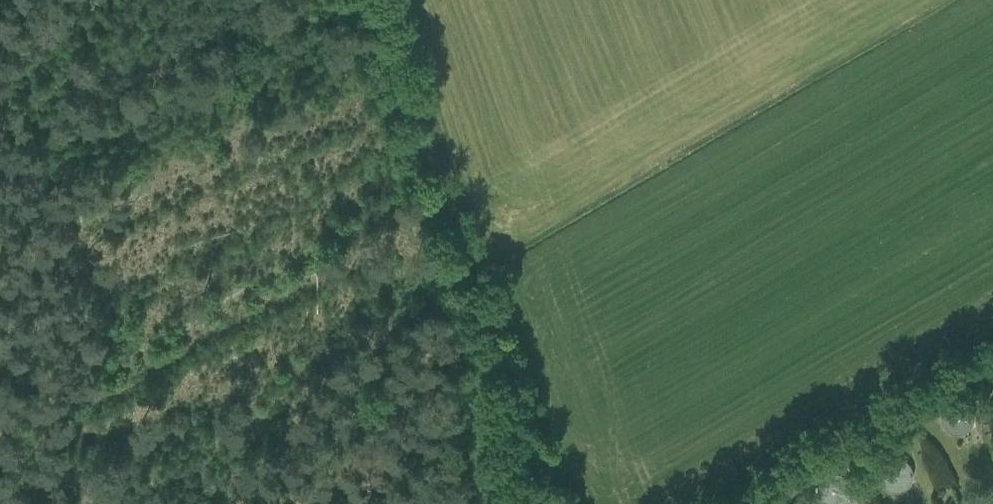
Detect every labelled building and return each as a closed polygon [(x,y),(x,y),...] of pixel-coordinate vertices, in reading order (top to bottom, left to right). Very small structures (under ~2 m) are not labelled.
[(946,430),(948,432),(951,433),(954,434),(955,434),(958,434),(960,434),(963,433),(965,432),(968,430),(969,429),(971,427),(972,424),(973,423),(973,422),(973,419),(974,417),(973,416),(973,414),(973,413),(973,412),(972,410),(971,408),(970,407),(968,405),(965,403),(963,402),(961,401),(958,401),(957,401),(955,401),(952,401),(950,402),(947,404),(946,405),(944,407),(943,408),(942,410),(941,412),(941,413),(940,414),(940,416),(940,417),(940,419),(941,422),(942,424),(942,426),(943,427),(945,429),(946,430)] [(887,490),(888,491),(891,492),(893,492),(894,492),(897,492),(900,492),(901,491),(904,490),(906,488),(908,487),(909,485),(911,482),(912,480),(912,478),(912,477),(913,475),(912,472),(911,469),(911,468),(910,467),(909,465),(908,463),(906,462),(904,461),(903,460),(900,459),(898,458),(895,458),(894,458),(891,459),(888,460),(887,461),(885,462),(882,464),(881,466),(880,468),(879,469),(879,471),(879,472),(878,474),(878,475),(879,478),(879,480),(880,483),(881,484),(882,486),(883,487),(885,488),(887,490)] [(816,491),(817,493),(817,494),(817,496),(819,498),(820,501),(822,503),(824,503),(842,503),(843,503),(845,502),(847,500),(848,498),(849,497),(850,494),(850,493),(850,491),(850,490),(850,488),(850,487),(849,484),(848,481),(846,479),(845,478),(843,476),(842,475),(839,474),(836,473),(835,473),(832,473),(830,473),(829,474),(826,475),(825,475),(822,477),(821,478),(820,479),(819,480),(818,483),(817,486),(817,487),(816,488),(816,490),(816,491)]
